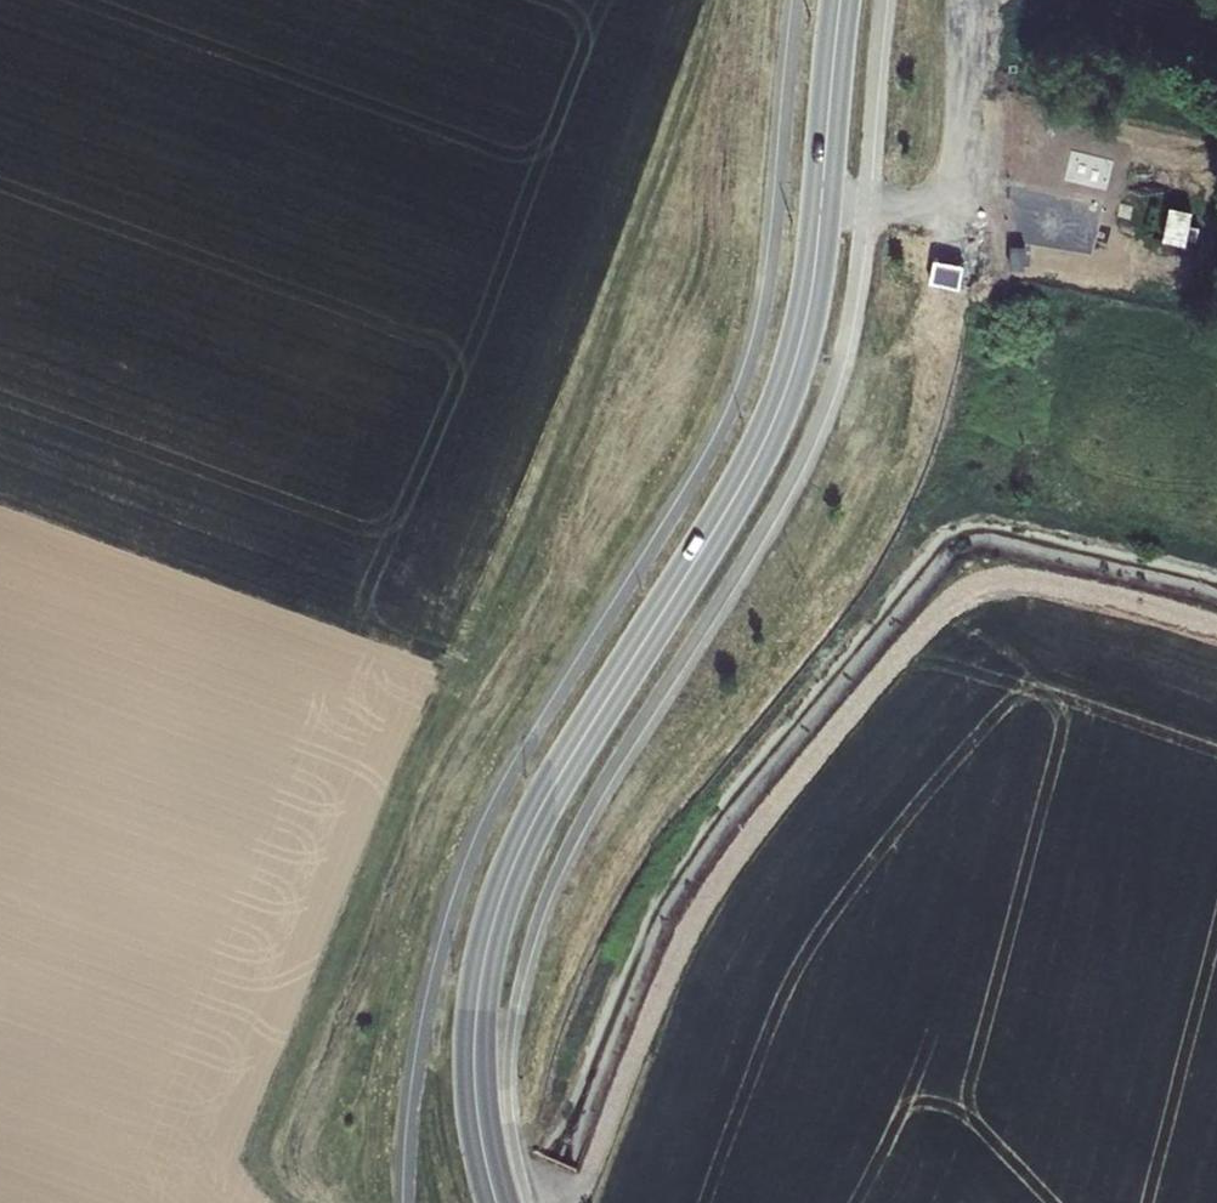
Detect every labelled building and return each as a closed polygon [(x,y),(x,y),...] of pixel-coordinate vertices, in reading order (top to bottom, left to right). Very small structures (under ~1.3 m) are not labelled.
[(1193,212),(1172,207),(1166,241),(1186,246),(1187,240),(1196,242),(1197,232),(1189,230),(1193,212)]
